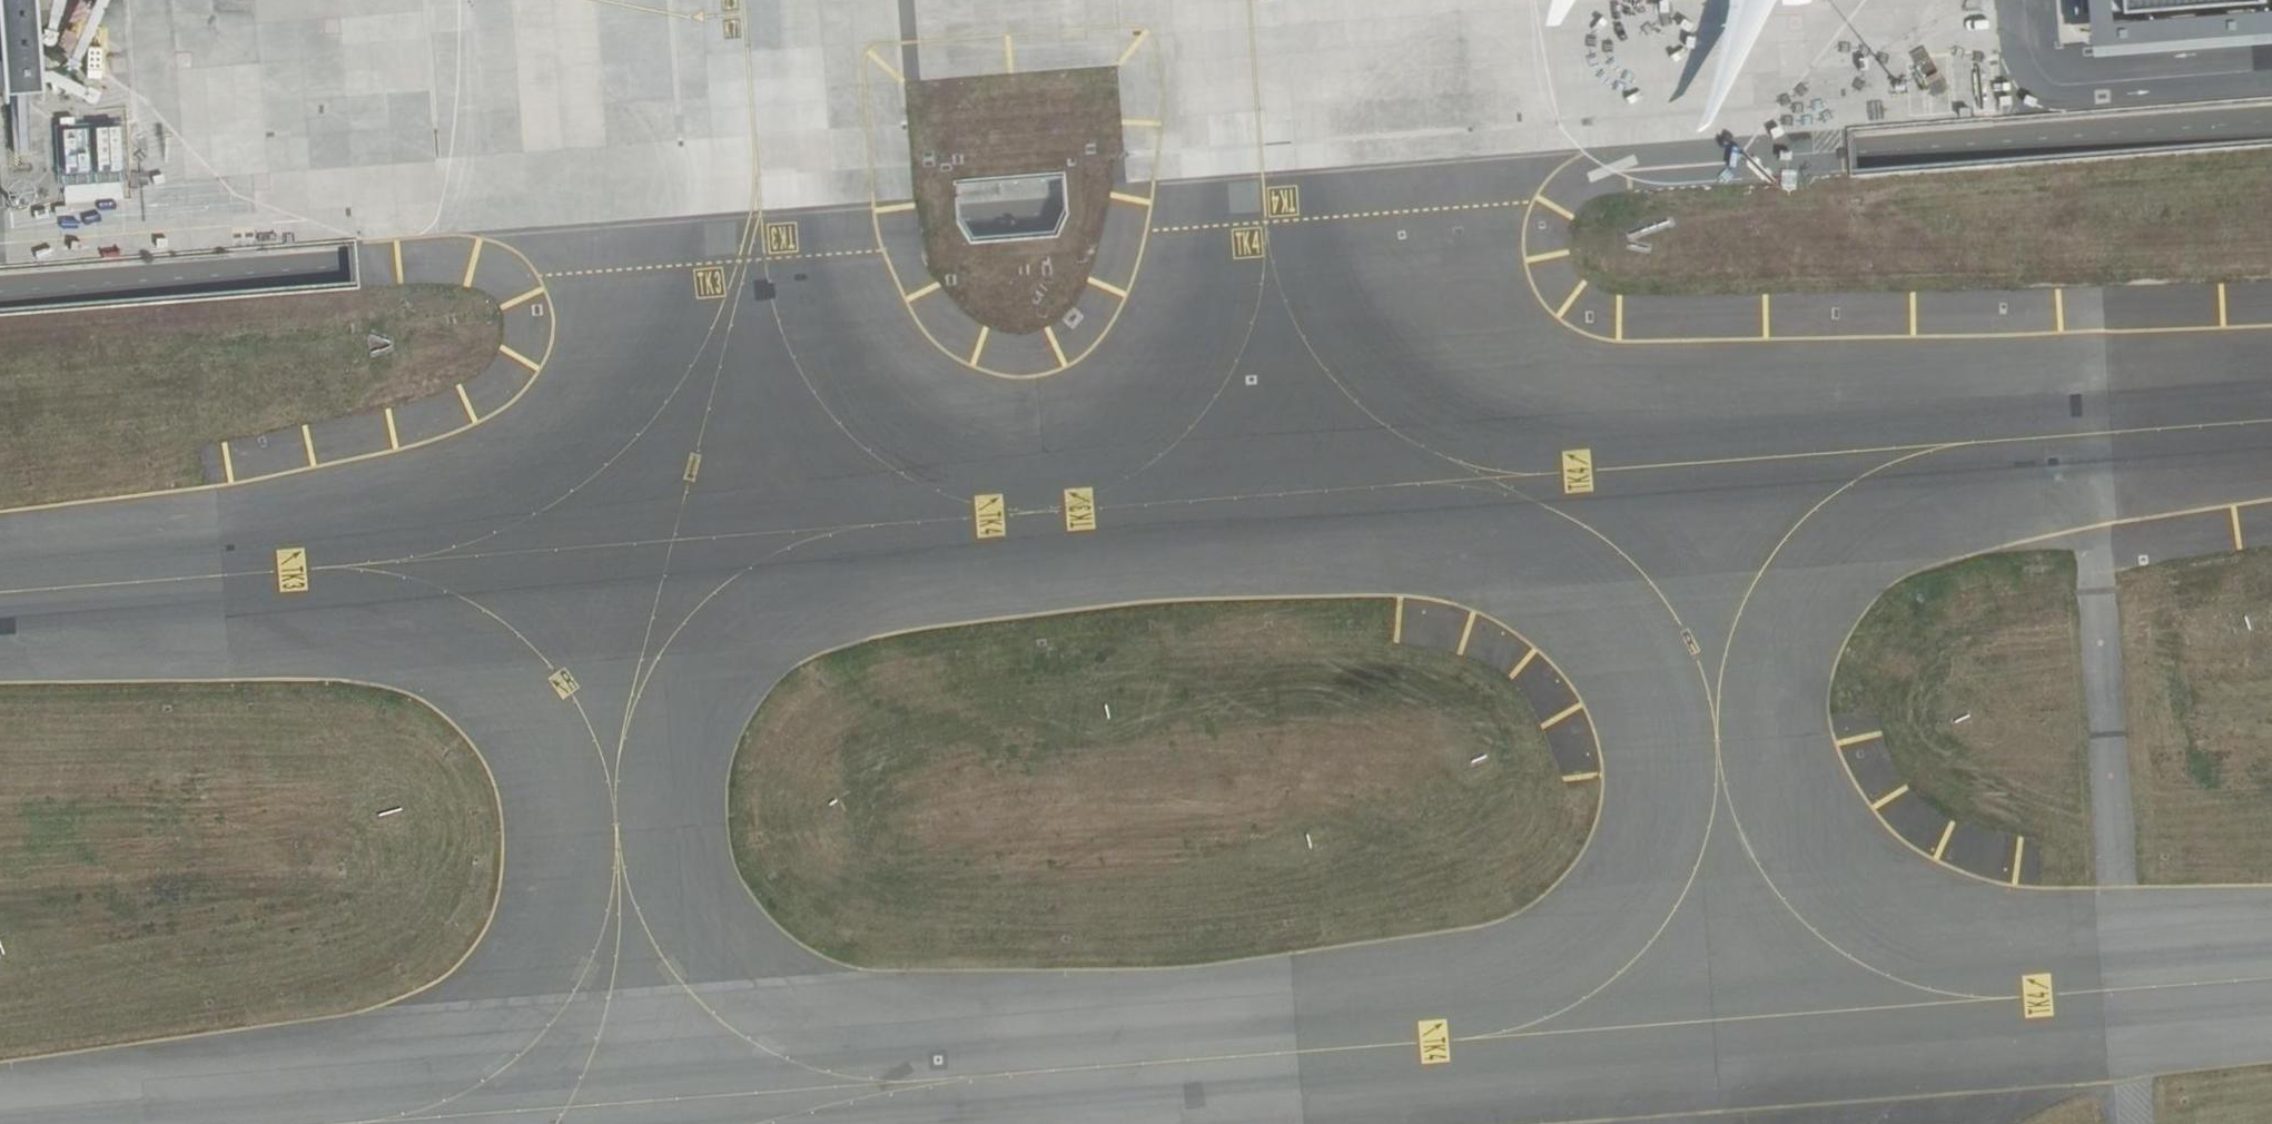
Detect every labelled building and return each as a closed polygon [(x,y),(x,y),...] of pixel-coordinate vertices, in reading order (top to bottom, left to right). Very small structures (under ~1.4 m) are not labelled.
[(30,91),(23,0),(0,0),(0,93),(30,91)] [(2092,51),(2271,36),(2271,14),(2113,25),(2110,0),(2086,0),(2092,51)]
